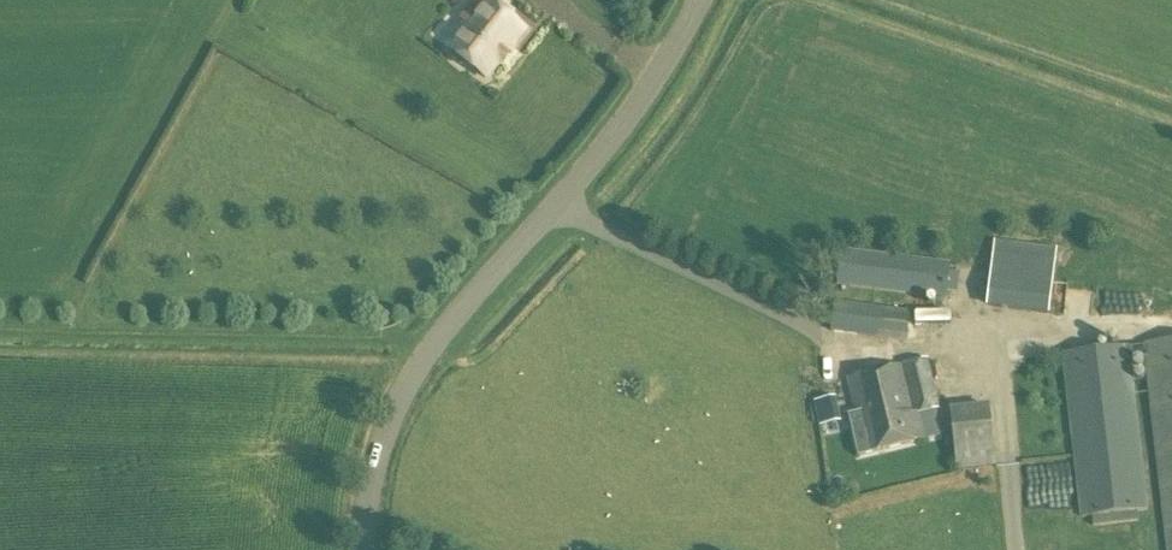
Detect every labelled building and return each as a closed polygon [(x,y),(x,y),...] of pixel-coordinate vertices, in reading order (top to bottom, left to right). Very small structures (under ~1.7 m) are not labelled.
[(509,48),(524,29),(487,0),(485,0),(448,49),(452,52),(453,59),(462,66),(469,65),(486,78),(501,59),(504,62),(505,60),(502,57),(508,50),(511,52),(513,50),(509,48)] [(598,9),(603,0),(582,0),(598,9)] [(1050,313),(1058,248),(995,240),(987,306),(1050,313)] [(951,263),(841,249),(840,259),(830,257),(828,278),(837,279),(836,286),(947,300),(948,291),(957,292),(959,273),(950,272),(951,263)] [(911,312),(834,302),(833,308),(824,307),(822,324),(831,325),(830,332),(907,342),(911,312)] [(1114,327),(1134,327),(1134,314),(1114,313),(1114,327)] [(1146,345),(1146,346),(1130,348),(1130,347),(1063,354),(1082,518),(1092,517),(1093,527),(1138,522),(1137,512),(1148,510),(1131,360),(1148,358),(1165,510),(1161,511),(1166,549),(1171,549),(1171,342),(1146,345)] [(859,457),(943,438),(936,409),(940,409),(929,360),(849,379),(858,415),(850,417),(859,457)] [(815,414),(836,413),(835,392),(814,393),(815,414)] [(957,471),(996,467),(990,405),(951,408),(957,471)]
